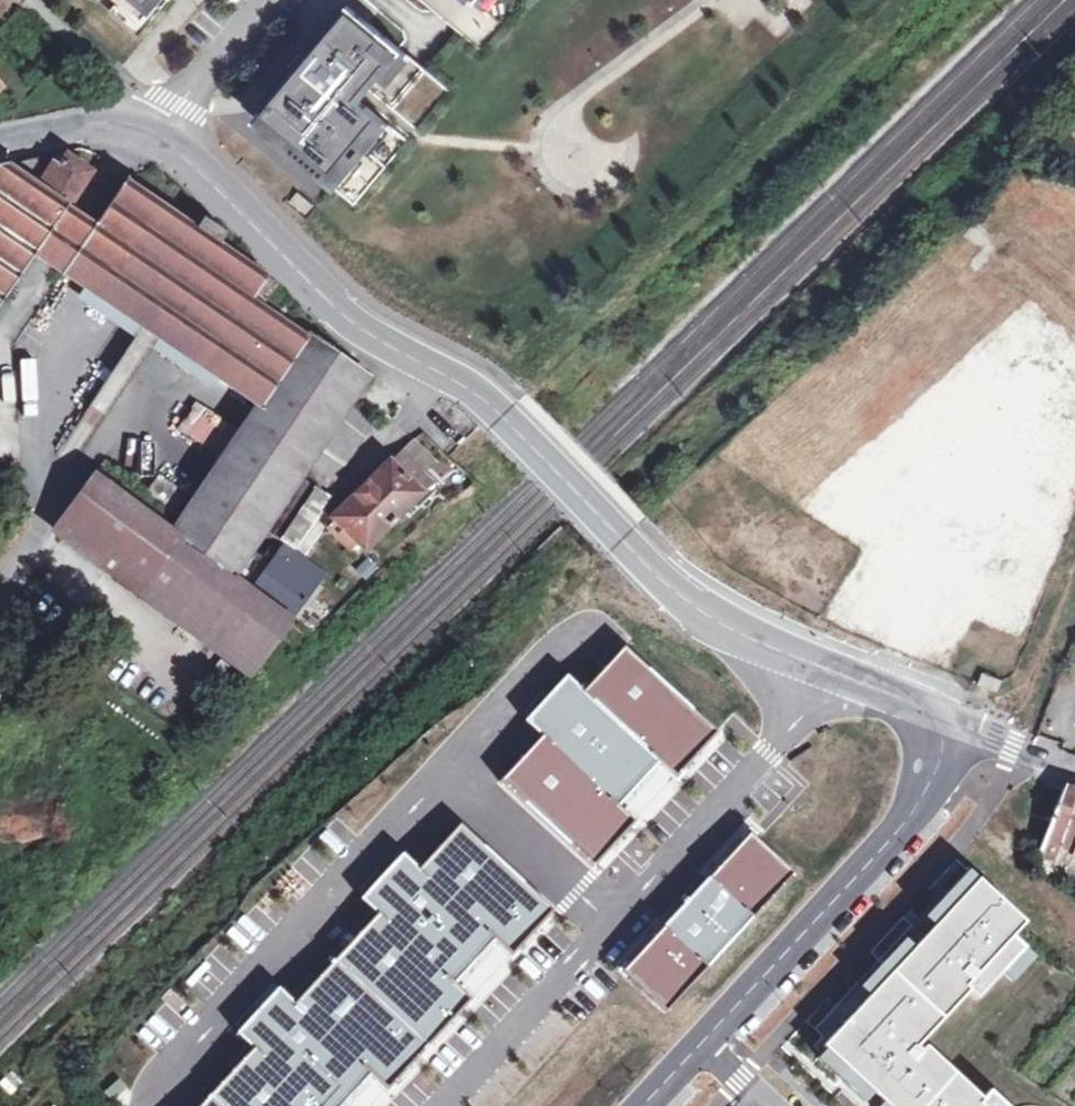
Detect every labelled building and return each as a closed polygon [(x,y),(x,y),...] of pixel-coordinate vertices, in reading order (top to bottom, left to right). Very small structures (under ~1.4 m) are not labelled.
[(142,38),(175,0),(96,0),(142,38)] [(455,30),(485,55),(530,0),(417,0),(455,30)] [(308,63),(263,116),(294,143),(286,152),(332,189),(357,210),(417,136),(447,101),(453,94),(422,69),(352,10),(308,63)] [(0,171),(0,175),(61,219),(90,177),(66,162),(52,179),(32,165),(0,171)] [(0,175),(0,307),(33,260),(61,219),(0,175)] [(258,409),(303,343),(257,309),(273,284),(224,252),(230,242),(201,224),(195,233),(124,189),(90,239),(62,280),(258,409)] [(33,260),(62,280),(90,239),(61,219),(33,260)] [(303,343),(258,409),(238,438),(215,423),(201,443),(222,458),(189,504),(178,519),(224,548),(250,559),(261,543),(287,562),(324,511),(298,492),(369,392),(303,343)] [(392,467),(422,496),(433,485),(403,455),(392,467)] [(422,496),(392,467),(335,523),(365,551),(422,496)] [(163,510),(174,494),(151,479),(141,494),(163,510)] [(239,676),(286,621),(233,583),(92,482),(51,535),(239,676)] [(163,510),(178,519),(189,504),(174,494),(163,510)] [(233,583),(286,621),(312,589),(287,562),(261,543),(250,559),(233,583)] [(1074,812),(1074,790),(1066,787),(1045,845),(1061,850),(1074,812)] [(1061,850),(1074,854),(1074,812),(1061,850)] [(1061,850),(1045,845),(1042,853),(1040,857),(1056,863),(1061,850)] [(1056,863),(1072,867),(1074,858),(1074,854),(1061,850),(1056,863)] [(979,880),(962,898),(935,927),(898,967),(887,978),(823,1046),(845,1066),(873,1093),(888,1105),(1007,1105),(990,1091),(982,1099),(926,1047),(920,1052),(916,1048),(968,992),(977,1000),(1026,948),(1013,937),(1025,923),(979,880)] [(962,898),(952,889),(925,918),(935,927),(962,898)] [(898,967),(888,958),(877,969),(887,978),(898,967)] [(873,1093),(845,1066),(836,1076),(864,1102),(873,1093)] [(800,1087),(787,1096),(794,1105),(813,1105),(800,1087)]
